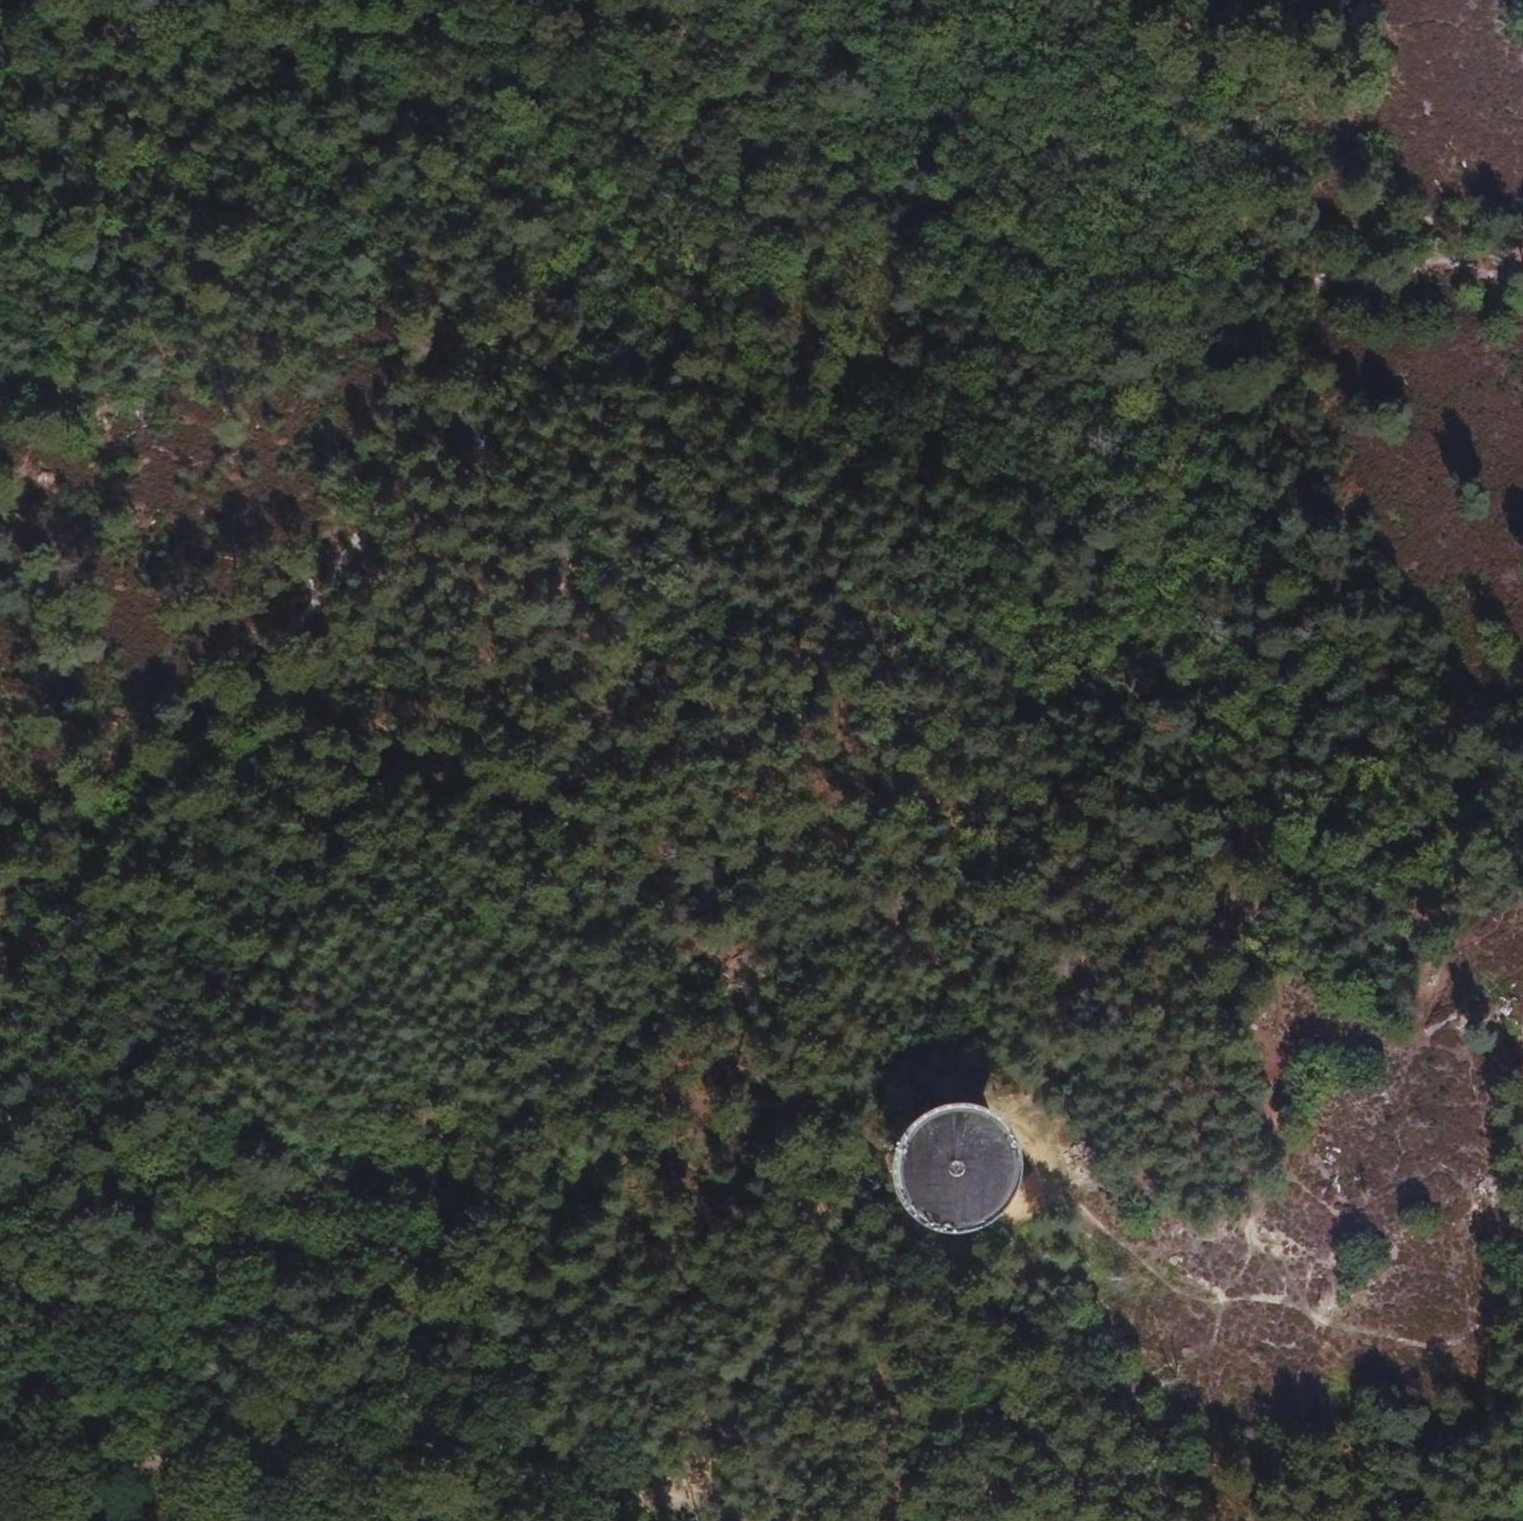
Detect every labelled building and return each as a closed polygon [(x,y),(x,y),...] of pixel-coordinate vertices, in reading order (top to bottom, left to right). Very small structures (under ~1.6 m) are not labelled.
[(955,1133),(948,1139),(942,1147),(938,1156),(937,1166),(938,1175),(941,1184),(947,1192),(954,1199),(962,1204),(972,1206),(981,1206),(991,1204),(999,1200),(1007,1193),(1012,1185),(1016,1176),(1017,1167),(1016,1157),(1013,1148),(1007,1140),(1000,1134),(992,1129),(983,1127),(973,1127),(963,1129),(955,1133)]
